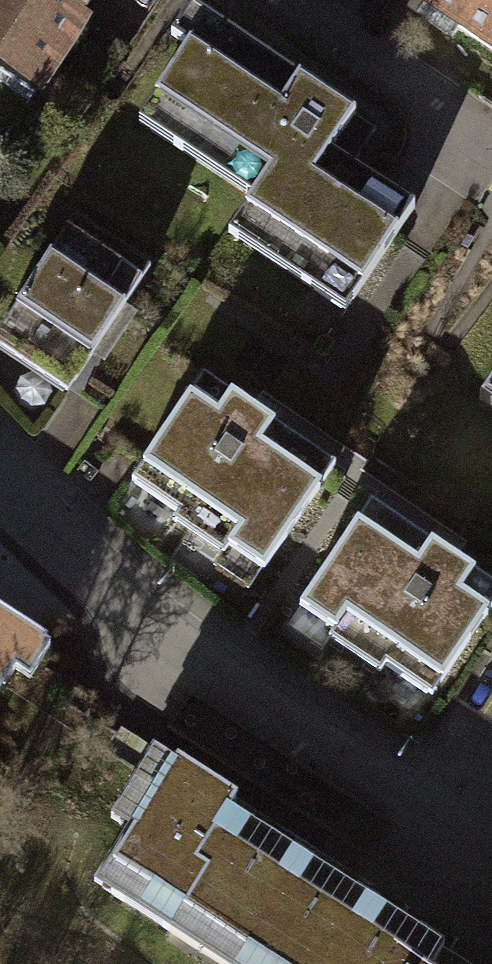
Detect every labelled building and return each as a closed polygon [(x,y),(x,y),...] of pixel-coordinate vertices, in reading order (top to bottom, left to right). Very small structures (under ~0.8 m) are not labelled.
[(4,44),(51,73),(82,25),(70,17),(81,0),(0,0),(0,50),(4,44)] [(418,13),(449,35),(456,26),(491,51),(491,0),(427,0),(418,13)] [(372,127),(188,7),(169,36),(186,47),(150,101),(188,125),(182,135),(252,181),(242,195),(248,198),(224,234),(237,243),(247,227),(315,272),(320,264),(359,290),(413,207),(348,164),(372,127)] [(74,214),(0,325),(0,348),(64,390),(148,264),(74,214)] [(333,463),(201,375),(132,478),(179,510),(173,520),(222,553),(229,543),(264,567),(333,463)] [(480,413),(491,421),(491,395),(480,413)] [(365,501),(296,604),(333,628),(327,637),(380,672),(386,664),(429,692),(491,598),(491,584),(365,501)] [(30,636),(0,617),(0,683),(30,636)] [(214,824),(227,804),(143,751),(119,788),(137,800),(103,853),(120,864),(102,893),(161,931),(169,919),(240,963),(434,963),(214,824)]
